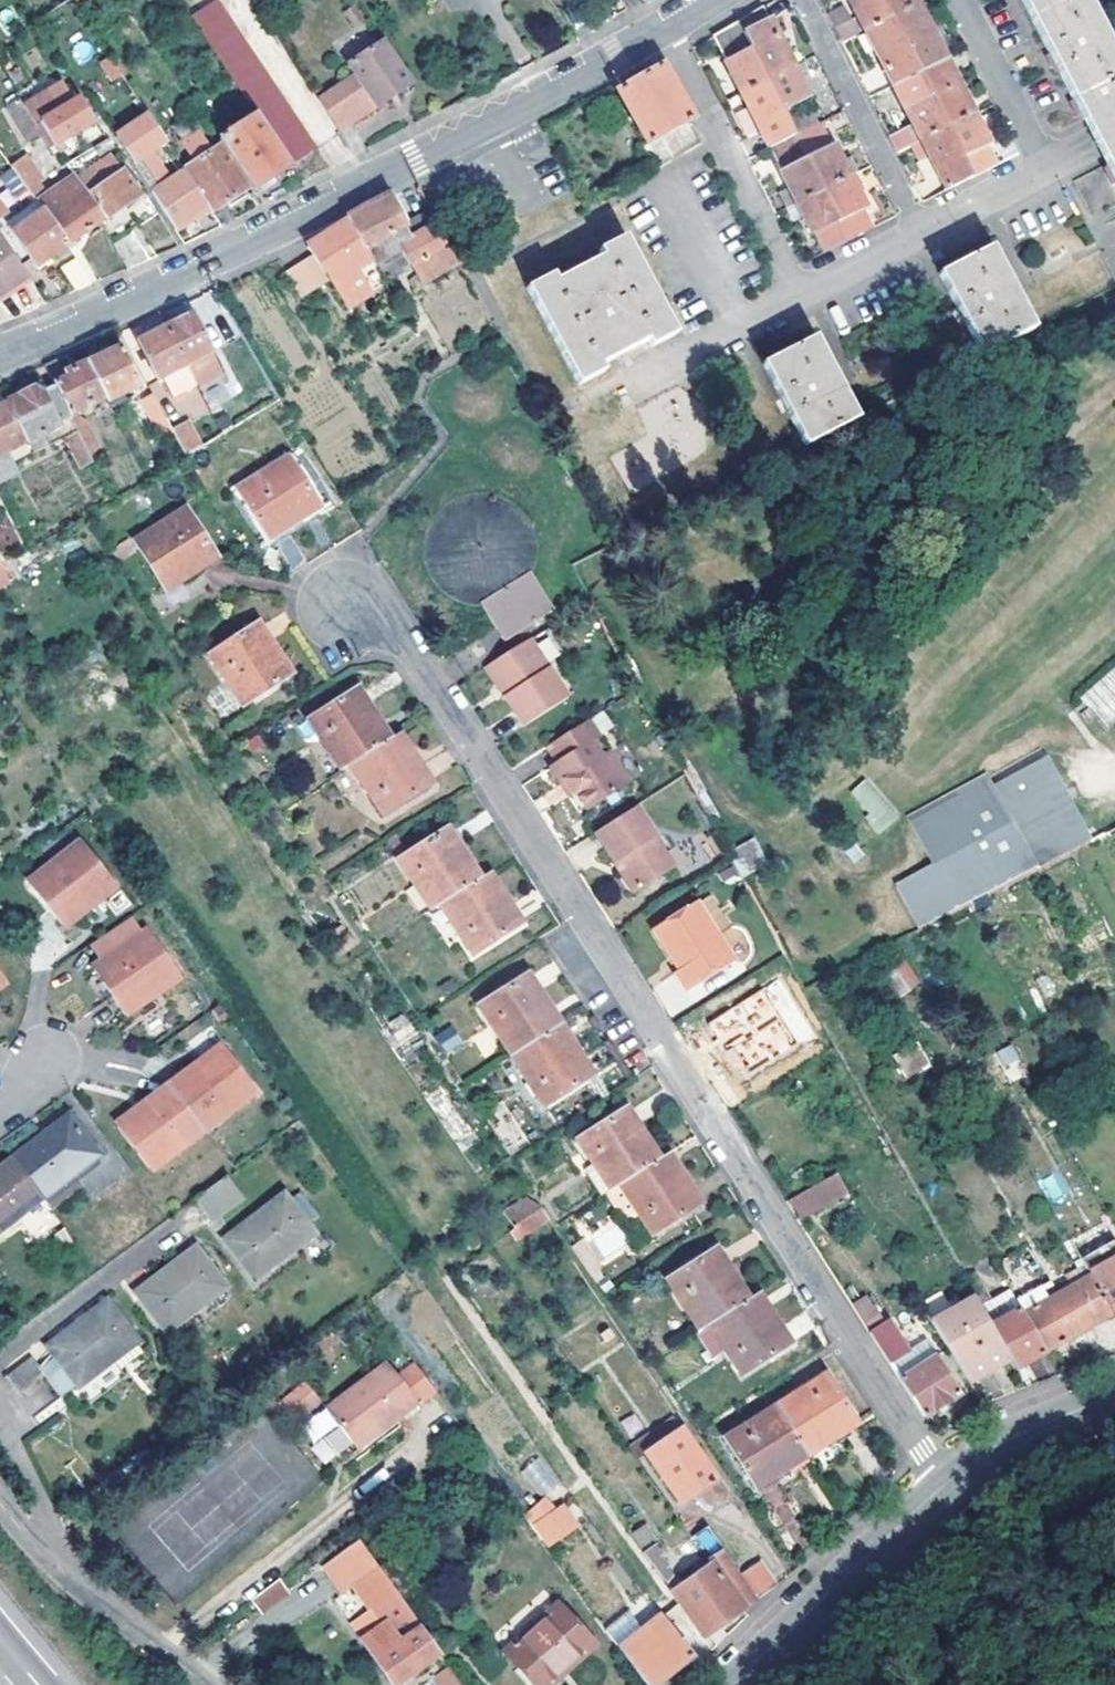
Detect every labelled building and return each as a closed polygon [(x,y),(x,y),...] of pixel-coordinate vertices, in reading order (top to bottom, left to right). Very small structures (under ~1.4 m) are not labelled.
[(149,13),(169,0),(140,0),(149,13)] [(239,91),(256,118),(291,169),(316,153),(215,0),(181,0),(179,1),(228,74),(233,83),(239,91)] [(882,0),(850,0),(864,27),(858,30),(845,4),(826,13),(841,44),(842,43),(866,30),(891,18),(882,0)] [(891,18),(917,5),(916,4),(923,0),(882,0),(891,18)] [(1087,0),(1023,0),(1096,144),(1107,165),(1114,180),(1114,55),(1087,0)] [(946,61),(924,18),(932,14),(926,2),(917,7),(917,5),(891,18),(919,74),(946,61)] [(364,21),(355,8),(343,15),(352,28),(364,21)] [(738,23),(767,81),(793,68),(763,8),(738,23)] [(919,74),(891,18),(866,30),(868,34),(861,38),(865,46),(872,44),(893,87),(919,74)] [(767,81),(738,23),(712,37),(735,82),(727,86),(731,94),(740,90),(742,94),(767,81)] [(411,84),(383,43),(346,67),(356,83),(373,109),(411,84)] [(124,76),(112,58),(101,66),(113,84),(124,76)] [(973,115),(946,61),(919,74),(947,128),(973,115)] [(809,100),(799,80),(808,76),(801,64),(793,68),(767,81),(794,136),(822,123),(813,105),(792,115),(789,110),(809,100)] [(699,149),(687,124),(694,120),(664,67),(618,92),(617,93),(647,146),(639,150),(650,173),(699,149)] [(233,83),(228,74),(201,92),(206,100),(233,83)] [(893,87),(913,126),(890,137),(898,153),(913,146),(947,128),(919,74),(893,87)] [(746,104),(769,149),(794,136),(767,81),(742,94),(744,98),(739,101),(742,107),(746,104)] [(373,109),(356,83),(320,108),(336,132),(373,109)] [(285,96),(318,146),(335,134),(302,85),(285,96)] [(29,104),(42,123),(56,146),(93,121),(79,99),(65,107),(53,89),(29,104)] [(117,126),(142,186),(168,175),(156,147),(166,143),(152,111),(117,126)] [(947,128),(972,178),(998,164),(973,115),(947,128)] [(291,169),(256,118),(219,143),(223,148),(249,189),(252,193),(291,169)] [(842,164),(822,123),(794,136),(822,192),(849,178),(855,174),(849,160),(842,164)] [(972,178),(947,128),(913,146),(920,161),(929,157),(946,191),(972,178)] [(822,192),(794,136),(769,149),(788,187),(778,191),(787,209),(822,192)] [(249,189),(223,148),(211,156),(199,138),(183,149),(194,166),(184,172),(208,211),(210,214),(249,189)] [(65,247),(99,224),(102,222),(77,181),(73,177),(45,195),(34,178),(38,175),(25,156),(12,166),(35,202),(42,212),(65,247)] [(137,197),(110,158),(77,181),(102,222),(137,197)] [(208,211),(184,172),(150,194),(174,231),(208,211)] [(875,228),(857,192),(862,190),(856,179),(851,181),(849,178),(822,192),(847,242),(875,228)] [(804,219),(822,255),(847,242),(822,192),(787,209),(794,222),(804,219)] [(460,264),(432,210),(408,222),(393,194),(346,218),(348,222),(370,264),(372,269),(402,253),(421,286),(460,264)] [(65,247),(42,212),(31,220),(24,212),(13,220),(18,229),(12,233),(34,267),(65,247)] [(312,258),(286,276),(302,299),(329,282),(349,311),(362,302),(356,293),(365,286),(353,273),(370,264),(348,222),(306,247),(312,258)] [(148,260),(129,233),(110,244),(124,270),(148,260)] [(0,235),(0,292),(21,278),(26,275),(0,235)] [(528,288),(578,386),(602,373),(600,368),(647,344),(650,349),(675,336),(624,239),(600,251),(602,258),(555,283),(552,276),(528,288)] [(936,276),(978,358),(1032,329),(989,248),(936,276)] [(90,286),(74,260),(59,270),(75,292),(90,286)] [(21,278),(0,292),(0,299),(25,283),(21,278)] [(212,354),(191,314),(165,327),(186,366),(198,388),(221,376),(210,355),(212,354)] [(136,342),(157,382),(186,366),(165,327),(136,342)] [(763,365),(805,448),(858,420),(815,339),(763,365)] [(88,364),(104,398),(107,405),(138,390),(119,349),(88,364)] [(53,386),(89,457),(100,452),(87,426),(78,420),(74,412),(104,398),(88,364),(67,374),(59,358),(42,365),(53,386)] [(42,435),(48,446),(63,438),(79,469),(92,463),(89,457),(53,386),(40,393),(37,387),(4,405),(0,407),(0,483),(13,476),(3,455),(42,435)] [(165,421),(158,408),(152,395),(144,400),(147,406),(145,407),(155,426),(165,421)] [(232,414),(216,423),(224,437),(253,419),(239,397),(226,403),(232,414)] [(196,452),(171,402),(158,408),(165,421),(181,451),(185,460),(196,452)] [(181,451),(164,460),(168,470),(185,460),(181,451)] [(238,492),(268,541),(280,533),(318,508),(288,460),(238,492)] [(505,500),(493,496),(480,495),(467,496),(456,500),(443,509),(435,518),(428,531),(424,542),(424,553),(426,566),(432,579),(443,593),(461,604),(482,608),(502,640),(549,614),(529,578),(534,566),(536,553),(535,540),(532,529),(526,519),(516,508),(505,500)] [(218,561),(186,511),(135,543),(166,593),(206,568),(218,561)] [(210,656),(242,706),(290,675),(282,663),(258,626),(210,656)] [(534,646),(512,657),(487,670),(500,693),(521,732),(550,717),(567,708),(534,646)] [(1114,723),(1114,672),(1083,699),(1089,707),(1083,712),(1090,720),(1096,716),(1107,730),(1114,723)] [(364,701),(358,691),(310,721),(342,772),(352,766),(390,741),(364,701)] [(594,723),(564,740),(551,747),(560,765),(552,769),(557,778),(562,787),(567,784),(576,800),(580,798),(589,813),(605,804),(632,789),(613,757),(607,760),(599,746),(605,743),(594,723)] [(421,770),(400,736),(390,741),(352,766),(383,815),(430,785),(421,770)] [(1070,853),(1089,843),(1047,761),(993,789),(987,777),(907,819),(931,866),(893,886),(915,930),(1038,867),(1038,869),(1070,853)] [(880,833),(900,815),(867,776),(847,793),(880,833)] [(562,787),(570,802),(576,800),(567,784),(562,787)] [(634,813),(617,823),(595,835),(609,861),(613,869),(620,866),(636,896),(656,885),(669,877),(658,856),(634,813)] [(448,831),(399,862),(431,912),(441,906),(480,881),(455,842),(448,831)] [(755,840),(714,867),(726,886),(768,860),(755,840)] [(64,927),(117,886),(85,843),(32,883),(64,927)] [(613,869),(630,899),(636,896),(620,866),(613,869)] [(441,906),(472,957),(520,926),(510,911),(488,876),(480,881),(441,906)] [(730,966),(698,908),(654,933),(678,974),(673,976),(677,984),(683,993),(730,966)] [(134,920),(91,948),(103,965),(145,936),(134,920)] [(145,936),(103,965),(96,970),(125,1014),(180,977),(150,933),(145,936)] [(898,995),(920,984),(908,961),(887,972),(898,995)] [(527,977),(478,1008),(511,1057),(559,1027),(537,991),(527,977)] [(785,980),(707,1017),(737,1078),(814,1041),(785,980)] [(401,1045),(417,1034),(404,1012),(387,1022),(401,1045)] [(451,1025),(436,1036),(449,1054),(465,1043),(451,1025)] [(573,1049),(559,1027),(511,1057),(543,1108),(591,1076),(573,1049)] [(926,1060),(911,1034),(887,1048),(902,1075),(926,1060)] [(995,1052),(1010,1082),(1027,1074),(1012,1044),(995,1052)] [(203,1131),(256,1091),(224,1048),(171,1088),(203,1131)] [(150,1173),(203,1131),(171,1088),(117,1129),(150,1173)] [(648,1143),(626,1109),(577,1140),(609,1190),(619,1184),(658,1158),(648,1143)] [(42,1203),(100,1157),(69,1117),(10,1163),(42,1203)] [(651,1234),(699,1204),(675,1166),(666,1153),(658,1158),(619,1184),(609,1190),(604,1193),(619,1216),(634,1220),(640,1216),(651,1234)] [(42,1203),(10,1163),(0,1171),(0,1235),(42,1203)] [(92,1193),(110,1179),(99,1165),(81,1179),(92,1193)] [(819,1203),(846,1188),(836,1172),(810,1186),(819,1203)] [(229,1176),(196,1201),(213,1222),(245,1198),(229,1176)] [(784,1201),(794,1218),(819,1203),(810,1186),(784,1201)] [(531,1192),(500,1209),(517,1240),(548,1222),(531,1192)] [(255,1282),(315,1236),(286,1197),(226,1241),(255,1282)] [(1114,1322),(1114,1244),(1112,1240),(1079,1259),(1084,1268),(1087,1274),(1089,1277),(1111,1314),(1114,1322)] [(666,1279),(699,1330),(707,1325),(748,1299),(740,1287),(715,1248),(666,1279)] [(196,1251),(138,1296),(168,1336),(225,1291),(196,1251)] [(1062,1279),(1067,1289),(1089,1277),(1087,1274),(1084,1268),(1062,1279)] [(989,1300),(973,1273),(962,1278),(972,1297),(978,1307),(989,1300)] [(1042,1352),(1111,1314),(1089,1277),(1067,1289),(1046,1300),(1021,1314),(1042,1352)] [(1049,1281),(1013,1301),(1018,1310),(1021,1314),(1046,1300),(1041,1291),(1051,1286),(1049,1281)] [(988,1326),(1018,1310),(1013,1301),(1007,1290),(989,1300),(978,1307),(988,1326)] [(766,1307),(757,1293),(748,1299),(707,1325),(740,1374),(789,1343),(766,1307)] [(868,1294),(852,1302),(865,1326),(880,1318),(868,1294)] [(949,1297),(944,1300),(927,1309),(933,1319),(950,1310),(955,1307),(949,1297)] [(969,1370),(982,1364),(986,1371),(997,1365),(1008,1359),(988,1326),(978,1307),(972,1297),(955,1307),(950,1310),(933,1319),(968,1380),(974,1377),(969,1370)] [(79,1391),(139,1345),(109,1305),(49,1351),(57,1361),(41,1372),(63,1400),(78,1389),(79,1391)] [(1042,1352),(1021,1314),(1018,1310),(988,1326),(1008,1359),(1013,1369),(1042,1352)] [(901,1352),(884,1323),(868,1332),(886,1362),(901,1352)] [(928,1340),(891,1362),(899,1374),(935,1352),(928,1340)] [(16,1392),(41,1372),(28,1356),(3,1376),(16,1392)] [(935,1356),(897,1379),(922,1416),(959,1394),(935,1356)] [(976,1376),(986,1371),(982,1364),(969,1370),(974,1377),(976,1376)] [(978,1379),(988,1374),(999,1368),(997,1365),(986,1371),(976,1376),(978,1379)] [(381,1367),(323,1414),(357,1455),(414,1408),(381,1367)] [(825,1376),(776,1407),(807,1455),(855,1424),(825,1376)] [(294,1423),(316,1405),(303,1390),(282,1407),(294,1423)] [(776,1407),(725,1441),(757,1488),(807,1455),(776,1407)] [(672,1417),(629,1446),(638,1459),(648,1453),(646,1452),(681,1428),(672,1417)] [(718,1481),(681,1428),(646,1452),(648,1453),(682,1503),(699,1491),(705,1500),(709,1501),(714,1500),(719,1496),(721,1493),(722,1489),(721,1486),(718,1481)] [(542,1496),(560,1479),(538,1456),(520,1473),(542,1496)] [(556,1508),(535,1527),(549,1546),(571,1526),(556,1508)] [(631,1534),(642,1551),(652,1545),(657,1543),(645,1525),(631,1534)] [(682,1563),(699,1552),(696,1545),(700,1543),(694,1533),(691,1535),(672,1549),(682,1563)] [(356,1541),(324,1563),(344,1591),(357,1582),(376,1569),(356,1541)] [(673,1590),(706,1635),(745,1607),(709,1556),(697,1566),(700,1572),(679,1587),(652,1545),(642,1551),(671,1592),(673,1590)] [(757,1598),(741,1575),(722,1547),(709,1556),(745,1607),(757,1598)] [(464,1636),(402,1550),(379,1567),(440,1653),(464,1636)] [(774,1586),(760,1562),(741,1575),(757,1598),(774,1586)] [(395,1684),(396,1684),(438,1655),(376,1569),(357,1582),(376,1609),(353,1626),(395,1684)] [(252,1594),(260,1612),(290,1598),(283,1581),(252,1594)] [(504,1652),(535,1684),(552,1684),(596,1644),(557,1603),(504,1652)] [(635,1636),(626,1623),(610,1634),(628,1659),(647,1684),(654,1684),(692,1654),(683,1642),(692,1635),(673,1607),(635,1636)] [(440,1684),(459,1684),(447,1668),(434,1677),(440,1684)]
